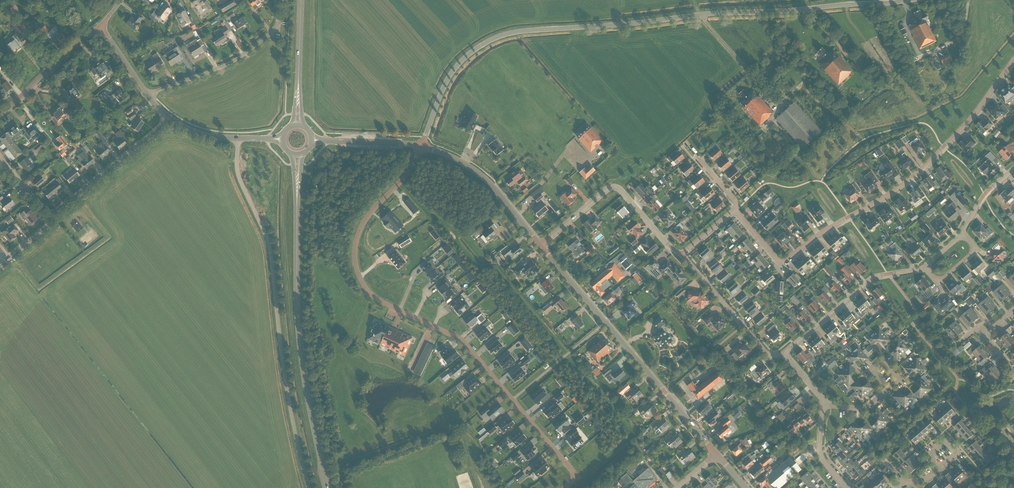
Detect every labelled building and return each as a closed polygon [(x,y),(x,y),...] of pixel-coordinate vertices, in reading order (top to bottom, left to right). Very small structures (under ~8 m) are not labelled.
[(206,1),(204,3),(201,0),(197,0),(193,3),(201,13),(207,8),(210,11),(212,8),(206,1)] [(222,13),(237,5),(234,0),(233,0),(219,8),(222,13)] [(10,9),(14,14),(19,10),(15,5),(10,9)] [(161,11),(157,8),(152,15),(155,18),(157,16),(164,21),(172,10),(165,5),(161,11)] [(224,17),(227,21),(235,16),(232,11),(224,17)] [(920,49),(936,41),(927,23),(929,22),(928,19),(926,15),(922,17),(920,11),(914,13),(917,20),(912,23),(913,24),(908,26),(920,49)] [(177,15),(183,27),(191,23),(192,26),(196,25),(191,16),(188,18),(185,12),(177,15)] [(135,31),(140,24),(139,23),(144,18),(139,14),(136,18),(137,18),(135,20),(132,17),(127,24),(135,31)] [(243,16),(233,24),(238,30),(248,23),(243,16)] [(19,27),(22,32),(26,29),(20,21),(14,26),(17,29),(19,27)] [(59,34),(57,32),(58,32),(55,27),(50,32),(45,27),(40,31),(45,37),(47,35),(51,38),(50,39),(52,41),(56,45),(63,38),(59,34)] [(227,40),(224,35),(229,32),(226,27),(221,30),(223,33),(212,40),(217,46),(221,43),(222,43),(227,40)] [(14,36),(9,40),(11,42),(6,46),(12,53),(16,50),(17,52),(21,48),(19,46),(21,45),(14,36)] [(201,47),(204,45),(200,39),(198,41),(197,40),(187,46),(194,57),(204,51),(201,47)] [(179,55),(182,53),(178,47),(163,56),(165,60),(167,59),(171,66),(178,61),(178,62),(182,59),(179,55)] [(838,85),(849,75),(849,74),(852,71),(834,50),(828,55),(822,48),(818,52),(824,59),(819,64),(838,85)] [(157,53),(153,56),(156,60),(147,66),(151,73),(158,69),(158,70),(162,67),(159,63),(162,60),(157,53)] [(113,73),(116,70),(111,65),(108,67),(103,60),(93,68),(101,79),(105,75),(107,78),(109,76),(107,74),(111,71),(113,73)] [(849,64),(856,72),(860,69),(853,61),(849,64)] [(7,93),(12,88),(6,81),(7,81),(3,76),(0,79),(0,85),(3,88),(1,91),(4,94),(6,92),(7,93)] [(77,92),(78,91),(72,84),(64,90),(70,97),(72,95),(75,99),(80,95),(77,92)] [(1003,93),(1000,95),(1006,103),(1012,98),(1013,100),(1013,87),(1011,90),(1009,88),(1006,90),(1005,89),(1002,92),(1003,93)] [(123,91),(121,93),(119,90),(113,94),(110,97),(112,99),(115,97),(120,103),(127,97),(123,91)] [(743,90),(739,94),(744,100),(740,103),(745,108),(744,108),(760,126),(769,117),(769,116),(773,113),(759,98),(761,97),(759,94),(757,95),(754,91),(748,96),(743,90)] [(105,91),(99,96),(103,100),(108,96),(105,91)] [(776,119),(802,149),(821,131),(795,102),(776,119)] [(78,115),(83,112),(77,104),(73,108),(78,115)] [(999,107),(996,104),(993,107),(992,107),(988,110),(992,115),(993,115),(996,119),(1002,114),(1004,116),(1009,112),(1003,105),(1001,107),(999,107)] [(57,123),(63,119),(62,118),(65,115),(60,108),(59,108),(58,108),(56,109),(56,110),(56,111),(52,114),(53,116),(52,117),(57,123)] [(71,110),(67,113),(72,119),(76,116),(71,110)] [(466,120),(464,119),(462,125),(473,130),(476,125),(474,124),(478,116),(470,112),(466,120)] [(138,119),(138,120),(136,117),(134,113),(128,117),(130,121),(131,120),(132,123),(131,124),(133,127),(132,128),(137,132),(144,123),(138,119)] [(989,120),(984,124),(982,121),(976,126),(983,134),(989,129),(993,125),(989,120)] [(591,128),(587,123),(575,134),(576,135),(579,139),(591,152),(595,148),(594,146),(597,144),(598,145),(603,141),(591,128)] [(8,132),(6,134),(9,138),(11,136),(12,137),(11,138),(13,141),(23,133),(17,125),(8,132)] [(33,125),(25,132),(28,136),(26,138),(30,143),(33,141),(30,138),(38,132),(33,125)] [(119,131),(118,129),(114,132),(116,134),(115,134),(119,139),(112,144),(115,147),(116,146),(119,150),(126,145),(122,139),(122,140),(121,138),(124,136),(120,131),(119,131)] [(993,135),(996,139),(1001,133),(997,130),(993,135)] [(106,139),(99,131),(96,133),(103,142),(98,146),(101,149),(96,153),(102,160),(103,159),(103,160),(106,158),(106,157),(111,153),(106,148),(109,146),(104,140),(106,139)] [(9,138),(6,134),(0,139),(0,140),(0,148),(3,151),(3,152),(4,153),(11,162),(15,159),(22,154),(17,147),(9,138)] [(60,151),(63,148),(67,145),(60,136),(56,139),(59,143),(56,146),(60,151)] [(966,141),(964,139),(959,144),(966,153),(972,148),(971,147),(976,143),(971,137),(966,141)] [(894,143),(899,150),(905,146),(900,139),(894,143)] [(489,145),(494,151),(493,152),(496,155),(497,155),(504,150),(496,140),(489,145)] [(915,144),(913,141),(909,144),(917,155),(926,149),(923,145),(923,146),(919,141),(915,144)] [(1005,148),(999,153),(1006,161),(1012,156),(1010,154),(1013,151),(1013,148),(1010,144),(1005,148)] [(85,150),(84,152),(83,152),(79,155),(84,162),(82,164),(86,169),(90,167),(89,166),(91,165),(91,166),(95,163),(90,157),(88,158),(85,154),(87,152),(90,150),(86,145),(83,148),(85,150)] [(712,159),(713,159),(714,161),(722,154),(718,148),(717,149),(715,146),(710,151),(712,153),(709,155),(711,157),(712,159)] [(684,158),(683,156),(681,154),(679,152),(677,154),(675,152),(667,159),(671,163),(673,161),(676,165),(684,158)] [(988,160),(983,165),(985,167),(983,169),(987,173),(988,172),(991,174),(997,168),(992,162),(993,161),(996,163),(998,161),(999,162),(999,161),(991,152),(985,157),(988,160)] [(902,155),(905,159),(897,164),(902,171),(913,163),(908,157),(905,153),(902,155)] [(720,168),(721,170),(722,170),(723,172),(731,164),(727,159),(725,156),(718,161),(721,164),(718,166),(720,168)] [(68,157),(66,159),(72,166),(74,164),(68,157)] [(26,158),(20,164),(28,173),(34,167),(26,158)] [(887,160),(882,163),(886,169),(882,172),(881,171),(880,170),(879,171),(878,171),(878,172),(878,173),(880,177),(881,176),(885,181),(893,175),(894,177),(898,174),(887,160)] [(49,164),(43,169),(46,172),(52,167),(49,164)] [(686,177),(694,170),(693,168),(691,166),(690,164),(687,166),(685,164),(680,169),(682,171),(681,171),(686,177)] [(586,169),(585,168),(579,173),(586,179),(595,171),(591,165),(586,169)] [(936,170),(937,172),(935,174),(940,182),(943,180),(942,178),(948,174),(946,171),(945,169),(944,169),(942,165),(936,170)] [(740,175),(735,169),(735,170),(733,167),(727,172),(729,174),(727,176),(729,178),(730,180),(732,182),(740,175)] [(75,170),(65,178),(69,184),(80,176),(75,170)] [(514,177),(507,182),(511,187),(518,181),(519,183),(518,183),(521,186),(528,181),(524,175),(522,177),(516,170),(512,174),(514,177)] [(864,177),(868,182),(862,186),(867,192),(870,190),(871,192),(878,187),(875,184),(878,181),(872,171),(864,177)] [(44,174),(40,177),(33,183),(37,188),(44,182),(43,180),(46,177),(44,174)] [(687,182),(691,187),(693,185),(696,189),(705,182),(703,180),(702,178),(701,178),(700,176),(698,178),(695,176),(687,182)] [(738,189),(739,191),(741,192),(749,185),(744,180),(742,177),(736,182),(738,185),(736,187),(738,189)] [(921,182),(924,186),(925,185),(929,190),(933,187),(934,189),(939,186),(935,181),(933,182),(929,177),(921,182)] [(46,196),(49,200),(56,193),(57,194),(62,190),(57,183),(49,190),(48,189),(43,193),(46,196)] [(860,196),(858,193),(861,191),(855,183),(852,185),(855,188),(845,195),(850,202),(860,196)] [(642,197),(647,193),(649,195),(654,191),(649,185),(644,189),(641,185),(635,189),(642,197)] [(715,194),(713,192),(712,190),(710,188),(708,190),(706,187),(697,194),(701,199),(703,197),(706,201),(715,194)] [(914,188),(908,192),(912,198),(911,199),(915,204),(922,199),(922,198),(925,196),(919,187),(915,190),(914,188)] [(1007,190),(1001,195),(1008,203),(1013,198),(1013,197),(1013,196),(1013,188),(1013,187),(1008,191),(1007,190)] [(567,193),(561,198),(567,206),(573,201),(572,199),(576,195),(572,190),(567,194),(567,193)] [(969,201),(962,193),(958,196),(955,192),(950,197),(955,203),(958,201),(963,206),(969,201)] [(764,194),(759,198),(763,203),(768,199),(767,198),(769,197),(766,193),(764,194)] [(540,194),(534,199),(537,203),(543,198),(540,194)] [(3,200),(4,199),(0,195),(0,202),(1,201),(2,203),(2,204),(4,207),(5,207),(8,210),(15,205),(12,201),(11,201),(9,198),(5,202),(3,200)] [(650,202),(648,204),(655,212),(660,208),(662,206),(657,200),(653,195),(648,199),(650,202)] [(907,203),(905,205),(900,198),(894,202),(898,208),(898,209),(899,210),(900,210),(901,212),(904,209),(906,211),(911,208),(907,203)] [(717,213),(725,206),(724,204),(722,202),(720,200),(718,202),(716,200),(710,204),(712,207),(717,213)] [(952,211),(946,216),(951,222),(959,215),(954,210),(957,208),(953,202),(948,206),(952,211)] [(412,203),(408,207),(414,214),(419,210),(412,203)] [(542,203),(533,210),(539,217),(548,210),(542,203)] [(751,209),(755,214),(754,215),(757,218),(761,215),(760,214),(765,211),(758,203),(751,209)] [(616,211),(623,219),(629,213),(622,205),(616,211)] [(820,221),(821,220),(822,220),(823,219),(823,218),(821,215),(825,212),(820,206),(816,209),(815,208),(810,212),(818,222),(820,221)] [(890,208),(886,211),(884,209),(878,214),(885,222),(891,218),(890,217),(894,213),(890,208)] [(933,208),(926,214),(929,217),(935,211),(933,208)] [(33,222),(37,219),(31,211),(29,213),(26,209),(22,212),(20,210),(17,213),(19,216),(20,215),(22,218),(24,217),(26,220),(25,221),(27,224),(28,223),(31,225),(34,223),(33,222)] [(664,216),(660,219),(663,222),(663,221),(668,227),(674,221),(669,215),(671,214),(667,209),(662,213),(664,216)] [(391,212),(383,219),(386,222),(384,224),(387,226),(386,227),(388,228),(390,226),(394,231),(396,229),(398,231),(401,228),(400,226),(402,224),(391,212)] [(767,231),(778,221),(773,215),(762,225),(767,231)] [(5,220),(8,224),(13,220),(10,216),(5,220)] [(591,221),(590,219),(584,224),(590,232),(596,227),(595,226),(600,223),(596,217),(591,221)] [(804,232),(809,227),(807,225),(811,221),(807,217),(803,220),(798,224),(804,232)] [(869,230),(875,226),(875,225),(879,222),(875,217),(871,220),(869,218),(863,222),(869,230)] [(949,229),(944,224),(946,222),(942,217),(938,220),(942,225),(939,228),(936,227),(936,232),(937,232),(941,235),(940,236),(949,229)] [(792,224),(789,220),(784,223),(788,228),(792,224)] [(488,227),(481,233),(483,235),(488,242),(497,235),(496,235),(493,231),(497,228),(491,221),(487,225),(488,227)] [(627,228),(626,229),(631,234),(632,234),(633,233),(637,237),(642,233),(638,228),(640,227),(635,221),(627,228)] [(682,230),(684,228),(680,223),(674,229),(676,231),(673,234),(676,237),(676,236),(681,242),(687,236),(682,230)] [(739,229),(734,224),(727,230),(725,232),(727,234),(728,233),(731,236),(739,229)] [(14,225),(9,229),(8,228),(2,233),(5,237),(5,238),(6,239),(7,239),(10,242),(16,237),(14,235),(19,231),(14,225)] [(923,231),(925,233),(927,232),(930,230),(925,225),(924,226),(921,229),(923,231)] [(974,232),(980,239),(986,235),(988,237),(993,233),(989,227),(986,230),(981,225),(974,232)] [(798,228),(793,232),(796,237),(798,236),(800,239),(804,237),(798,228)] [(736,241),(743,234),(739,229),(731,236),(734,239),(732,240),(734,242),(735,241),(736,241)] [(434,231),(431,233),(436,240),(439,237),(434,231)] [(782,246),(788,241),(789,243),(795,238),(788,231),(784,234),(783,233),(776,239),(782,246)] [(929,235),(927,232),(925,233),(924,235),(924,237),(925,239),(922,242),(927,248),(935,241),(930,235),(929,235)] [(844,242),(838,234),(832,238),(839,246),(842,244),(844,245),(846,243),(844,242)] [(409,236),(398,243),(401,247),(411,241),(409,236)] [(909,239),(914,245),(918,242),(912,236),(909,239)] [(629,241),(633,246),(638,242),(634,237),(629,241)] [(832,238),(827,243),(833,250),(831,252),(836,257),(838,255),(835,252),(838,251),(836,249),(839,246),(832,238)] [(752,244),(747,239),(739,245),(738,247),(739,249),(741,248),(744,251),(752,244)] [(574,243),(569,248),(572,252),(578,248),(581,245),(577,240),(574,243)] [(657,248),(652,242),(650,244),(646,240),(641,244),(645,249),(650,255),(657,248)] [(895,242),(890,247),(893,251),(888,255),(892,259),(892,260),(895,263),(898,260),(897,260),(902,256),(897,250),(899,248),(895,242)] [(997,243),(992,248),(994,251),(994,261),(1004,261),(1004,251),(1000,251),(1000,247),(997,243)] [(451,249),(447,244),(443,247),(447,253),(451,249)] [(748,256),(756,249),(752,244),(744,251),(746,254),(745,255),(746,257),(748,256)] [(523,251),(519,245),(511,251),(509,248),(507,246),(500,251),(502,254),(506,259),(512,253),(515,257),(523,251)] [(585,252),(587,255),(594,249),(591,245),(586,250),(584,251),(585,252)] [(815,249),(822,257),(825,254),(827,256),(829,254),(827,252),(821,245),(815,249)] [(907,247),(904,250),(908,256),(911,254),(914,258),(919,253),(919,254),(922,252),(917,246),(910,251),(907,247)] [(578,248),(572,252),(576,257),(582,252),(583,253),(585,252),(584,251),(586,250),(584,248),(582,249),(580,250),(578,248)] [(395,249),(388,256),(398,268),(406,262),(395,249)] [(706,263),(708,261),(710,263),(715,258),(707,249),(700,255),(706,263)] [(820,261),(819,260),(822,257),(815,249),(810,254),(817,261),(818,263),(820,261)] [(604,272),(590,284),(595,290),(601,296),(604,293),(603,291),(610,285),(607,280),(612,276),(618,282),(625,276),(621,272),(616,265),(620,262),(628,272),(634,267),(625,256),(623,257),(620,254),(605,267),(607,269),(604,272)] [(765,259),(760,254),(752,261),(751,262),(752,264),(754,263),(757,266),(765,259)] [(456,255),(453,258),(459,265),(462,262),(456,255)] [(498,263),(500,265),(503,262),(501,260),(501,259),(498,256),(494,259),(498,263)] [(807,270),(810,267),(811,269),(813,267),(812,265),(805,257),(800,262),(807,270)] [(434,262),(432,259),(426,264),(428,267),(423,271),(425,273),(425,274),(427,276),(437,268),(433,263),(434,262)] [(769,265),(765,259),(757,266),(759,269),(758,271),(759,273),(761,271),(769,265)] [(648,265),(645,268),(656,279),(663,273),(664,275),(667,272),(671,276),(675,281),(676,282),(677,283),(678,283),(679,285),(686,278),(682,274),(683,274),(681,272),(680,270),(679,271),(678,269),(675,267),(673,268),(667,262),(661,268),(654,260),(648,265)] [(973,267),(977,272),(978,273),(985,266),(980,260),(973,267)] [(522,266),(517,270),(521,275),(524,273),(526,275),(530,273),(533,276),(534,277),(538,275),(536,273),(539,270),(533,262),(526,268),(524,269),(522,266)] [(710,269),(713,272),(716,276),(721,272),(724,270),(717,262),(710,269)] [(804,272),(807,270),(800,262),(795,266),(801,274),(803,276),(805,274),(804,272)] [(853,272),(856,269),(860,274),(865,270),(860,263),(857,266),(854,263),(849,267),(853,272)] [(847,285),(852,280),(848,276),(851,274),(845,267),(840,271),(843,275),(840,277),(847,285)] [(441,273),(437,268),(427,276),(429,279),(431,281),(436,277),(439,280),(445,275),(442,272),(441,273)] [(986,274),(990,279),(996,274),(992,269),(986,274)] [(646,280),(644,278),(645,277),(639,270),(632,276),(638,283),(639,283),(640,284),(646,280)] [(724,270),(721,272),(716,276),(723,284),(730,277),(724,270)] [(972,276),(969,272),(968,271),(961,277),(966,282),(972,276)] [(762,280),(760,281),(762,284),(764,282),(767,285),(775,279),(770,273),(762,280)] [(787,279),(794,287),(797,284),(799,286),(801,284),(802,285),(804,283),(800,279),(798,281),(793,274),(787,279)] [(836,284),(839,281),(835,277),(830,281),(832,284),(829,286),(836,294),(841,290),(836,284)] [(974,280),(980,286),(983,284),(977,277),(974,280)] [(442,295),(453,286),(446,278),(441,283),(443,285),(439,289),(440,291),(442,295)] [(928,288),(930,286),(923,278),(920,281),(916,285),(919,288),(920,286),(923,289),(920,292),(925,297),(927,300),(933,294),(928,288)] [(542,280),(537,284),(541,289),(545,294),(547,292),(548,293),(554,288),(547,280),(544,283),(542,280)] [(783,295),(783,292),(784,282),(777,282),(776,292),(780,292),(780,295),(783,295)] [(954,295),(960,290),(962,293),(967,289),(962,284),(959,286),(955,282),(948,288),(954,295)] [(735,284),(728,290),(734,297),(742,291),(735,284)] [(1011,293),(1003,284),(998,288),(1006,298),(1011,293)] [(459,294),(453,286),(442,295),(445,298),(446,298),(447,299),(452,296),(454,298),(459,294)] [(821,290),(824,293),(819,297),(825,303),(830,299),(826,294),(829,292),(825,287),(821,290)] [(998,288),(993,293),(1001,302),(1006,298),(998,288)] [(752,293),(755,297),(761,292),(758,289),(752,293)] [(882,301),(879,298),(882,295),(876,289),(871,293),(875,298),(872,300),(877,306),(882,301)] [(681,290),(675,295),(678,298),(684,293),(681,290)] [(734,297),(741,305),(748,298),(742,291),(734,297)] [(621,301),(613,292),(611,294),(611,293),(603,300),(608,305),(611,303),(614,306),(614,307),(621,301)] [(701,307),(708,302),(700,293),(689,292),(688,301),(693,301),(693,302),(693,303),(694,304),(696,305),(697,305),(698,304),(701,307)] [(816,305),(819,303),(814,296),(808,301),(811,304),(808,306),(814,313),(819,309),(816,305)] [(470,307),(461,297),(455,302),(458,305),(454,309),(460,315),(470,307)] [(968,299),(973,306),(976,303),(971,297),(968,299)] [(996,307),(988,297),(983,302),(991,311),(996,307)] [(863,298),(859,302),(865,309),(868,307),(870,310),(874,306),(870,301),(868,303),(863,298)] [(938,300),(933,305),(941,314),(953,304),(949,298),(942,304),(938,300)] [(562,313),(568,308),(568,307),(569,306),(565,301),(563,302),(561,299),(555,305),(562,313)] [(632,308),(636,304),(632,300),(625,305),(628,307),(622,312),(629,319),(633,316),(634,316),(638,313),(635,310),(634,311),(632,308)] [(859,302),(854,305),(859,311),(857,313),(861,318),(865,314),(863,311),(865,309),(859,302)] [(983,302),(978,306),(986,315),(991,311),(983,302)] [(549,304),(543,310),(546,314),(553,308),(549,304)] [(760,312),(754,305),(746,311),(753,319),(760,312)] [(797,317),(797,318),(799,320),(800,320),(801,320),(803,322),(808,318),(804,313),(807,311),(802,306),(799,308),(802,311),(797,316),(798,317),(797,317)] [(979,318),(971,308),(966,313),(974,322),(979,318)] [(850,322),(852,320),(855,323),(859,319),(855,314),(853,316),(848,311),(844,314),(850,322)] [(766,320),(760,312),(753,319),(759,326),(766,320)] [(966,313),(961,317),(969,326),(974,322),(966,313)] [(486,319),(481,314),(476,318),(473,314),(465,321),(470,327),(477,322),(479,325),(486,319)] [(722,328),(721,327),(726,323),(719,315),(717,317),(716,317),(715,317),(714,317),(711,314),(703,320),(707,325),(711,321),(715,326),(715,327),(718,331),(722,328)] [(844,314),(839,318),(844,324),(842,326),(846,331),(848,329),(850,327),(848,324),(850,322),(844,314)] [(796,321),(797,322),(797,321),(791,315),(786,320),(788,323),(786,325),(792,332),(797,327),(794,324),(794,323),(796,321)] [(580,320),(580,319),(578,316),(575,319),(572,316),(567,321),(570,325),(573,323),(578,329),(580,327),(581,328),(582,329),(584,327),(584,326),(583,325),(584,324),(580,320)] [(668,331),(663,325),(665,323),(660,317),(652,324),(658,330),(659,329),(661,331),(654,337),(658,341),(657,342),(659,345),(660,344),(664,348),(670,343),(671,344),(672,344),(674,344),(675,343),(675,342),(675,341),(675,339),(674,338),(673,338),(672,338),(670,338),(666,333),(668,331)] [(374,325),(373,328),(373,330),(372,329),(371,332),(368,339),(404,356),(413,338),(377,321),(375,326),(374,325)] [(485,339),(491,334),(486,328),(491,324),(488,321),(481,327),(483,330),(480,333),(480,334),(477,336),(481,341),(484,339),(485,339)] [(959,335),(963,331),(955,322),(951,326),(959,335)] [(508,328),(508,329),(514,336),(519,331),(513,323),(508,328)] [(835,335),(837,333),(840,336),(844,332),(840,327),(838,329),(833,324),(828,328),(835,335)] [(774,325),(767,331),(769,333),(767,335),(774,342),(781,336),(775,328),(777,327),(774,325)] [(946,330),(954,339),(959,335),(951,326),(946,330)] [(835,340),(832,337),(835,335),(828,328),(824,331),(829,337),(826,339),(831,344),(835,340)] [(879,339),(884,335),(885,336),(887,334),(885,332),(883,333),(879,328),(874,333),(873,334),(878,339),(878,341),(879,341),(879,339)] [(1000,339),(1004,344),(1011,337),(1009,334),(1012,332),(1008,328),(1004,332),(1005,334),(1000,339)] [(873,334),(874,333),(873,331),(870,333),(872,335),(867,339),(872,345),(878,341),(878,339),(873,334)] [(885,336),(884,335),(879,339),(879,341),(883,346),(890,341),(885,336)] [(614,349),(604,337),(588,351),(595,360),(595,359),(598,362),(609,353),(609,352),(610,352),(614,349)] [(822,342),(818,337),(813,341),(820,348),(822,346),(824,349),(829,345),(825,340),(822,342)] [(898,347),(903,343),(904,344),(906,342),(909,340),(906,337),(901,341),(898,337),(892,342),(897,347),(896,347),(897,347),(898,347)] [(1007,348),(1013,343),(1013,344),(1013,339),(1013,340),(1011,337),(1004,344),(1007,348)] [(520,342),(529,353),(534,349),(525,338),(520,342)] [(491,347),(488,349),(491,353),(494,351),(496,353),(503,347),(498,340),(490,346),(491,347)] [(750,351),(745,345),(744,346),(740,341),(734,346),(737,349),(737,351),(730,356),(735,362),(743,355),(744,356),(750,351)] [(813,341),(809,344),(814,350),(811,352),(815,357),(818,355),(820,353),(817,350),(820,348),(813,341)] [(963,347),(966,350),(972,345),(969,342),(963,347)] [(896,348),(898,349),(902,354),(901,355),(903,357),(905,355),(904,353),(908,349),(904,344),(903,343),(898,347),(897,347),(896,347),(896,348)] [(847,344),(842,348),(844,350),(846,348),(851,353),(846,357),(851,363),(856,359),(856,358),(852,352),(853,351),(847,344)] [(858,358),(858,359),(862,364),(868,359),(865,355),(873,348),(870,345),(866,348),(864,350),(866,352),(864,354),(863,353),(858,358)] [(985,351),(981,346),(978,349),(975,346),(968,352),(971,355),(973,353),(977,357),(985,351)] [(446,347),(439,353),(443,358),(448,365),(459,356),(458,356),(459,355),(456,352),(456,353),(453,350),(450,352),(446,347)] [(856,358),(856,359),(858,359),(858,358),(863,353),(864,354),(866,352),(864,350),(862,352),(858,347),(853,351),(852,352),(856,358)] [(896,348),(891,353),(896,359),(901,355),(902,354),(898,349),(896,348)] [(797,356),(804,363),(806,361),(810,365),(816,360),(809,353),(806,355),(802,351),(797,356)] [(989,355),(985,351),(977,357),(981,362),(978,364),(981,367),(988,361),(986,358),(989,355)] [(503,362),(500,364),(504,369),(507,367),(515,361),(510,354),(502,360),(503,362)] [(528,357),(521,362),(524,366),(530,361),(528,357)] [(832,358),(826,363),(829,367),(835,361),(832,358)] [(916,370),(916,369),(922,364),(921,363),(923,361),(920,358),(919,358),(918,359),(916,358),(912,362),(910,360),(907,362),(909,364),(910,363),(915,369),(915,370),(916,370)] [(916,369),(916,370),(921,375),(927,370),(923,365),(927,361),(925,359),(923,361),(921,363),(922,364),(916,369)] [(468,368),(463,362),(451,371),(456,377),(468,368)] [(915,370),(915,369),(910,363),(909,364),(904,368),(910,374),(915,370)] [(845,369),(844,370),(848,375),(850,375),(855,371),(850,364),(845,369)] [(997,370),(993,366),(990,368),(988,365),(980,372),(983,375),(986,372),(990,377),(997,370)] [(769,372),(767,370),(767,369),(766,368),(764,366),(759,369),(757,367),(750,372),(755,378),(759,376),(761,379),(769,372)] [(835,380),(835,381),(837,383),(842,380),(843,381),(848,376),(850,376),(850,375),(848,375),(844,370),(845,369),(843,367),(841,369),(842,371),(838,375),(840,377),(836,381),(835,380)] [(521,368),(520,368),(513,374),(514,375),(511,378),(515,382),(518,380),(526,374),(521,368)] [(610,370),(604,375),(610,382),(615,378),(619,382),(626,375),(621,369),(614,374),(610,370)] [(1001,375),(997,370),(990,377),(993,381),(991,383),(994,387),(1001,380),(998,377),(1001,375)] [(445,371),(440,376),(445,382),(451,377),(445,371)] [(717,371),(710,378),(697,388),(693,382),(687,386),(692,392),(698,400),(699,400),(716,386),(724,379),(717,371)] [(850,376),(848,376),(843,381),(842,380),(837,383),(840,386),(844,382),(848,387),(854,382),(850,376)] [(460,390),(464,387),(470,394),(482,384),(478,380),(475,377),(467,384),(464,380),(457,386),(460,390)] [(919,388),(920,388),(926,383),(925,382),(921,377),(914,383),(919,388)] [(775,383),(773,380),(768,385),(772,389),(776,386),(780,392),(785,387),(779,380),(775,383)] [(919,389),(921,389),(925,395),(927,393),(931,390),(927,385),(929,383),(927,380),(925,382),(926,383),(920,388),(919,388),(919,389)] [(855,391),(855,392),(856,393),(862,388),(862,387),(857,381),(851,387),(855,391)] [(863,388),(868,394),(867,395),(868,396),(870,395),(869,393),(874,388),(868,382),(863,387),(863,388)] [(627,383),(618,391),(621,395),(630,387),(627,383)] [(867,395),(868,394),(863,388),(863,387),(862,387),(862,388),(856,393),(855,392),(853,393),(855,396),(857,394),(861,399),(866,395),(867,395)] [(632,389),(625,395),(630,400),(632,398),(636,402),(643,395),(637,388),(634,391),(632,389)] [(544,393),(540,389),(530,397),(536,404),(542,399),(545,402),(550,397),(546,392),(544,393)] [(925,395),(921,389),(919,389),(914,394),(919,400),(924,396),(925,398),(926,398),(928,400),(930,397),(927,393),(925,395)] [(898,406),(900,404),(898,403),(904,399),(904,397),(905,397),(900,392),(894,397),(898,402),(896,404),(898,406)] [(906,397),(905,397),(905,399),(910,404),(911,403),(912,403),(916,399),(911,392),(906,397)] [(555,398),(558,402),(564,397),(561,393),(555,398)] [(789,403),(794,398),(790,393),(780,402),(785,408),(790,404),(789,403)] [(905,397),(904,397),(904,399),(898,403),(900,404),(898,406),(897,407),(898,409),(902,406),(904,409),(909,405),(911,407),(913,405),(912,403),(911,403),(910,404),(905,399),(905,397)] [(703,405),(704,406),(698,411),(702,416),(705,413),(707,416),(713,411),(711,408),(712,407),(709,404),(708,405),(706,402),(703,405)] [(556,403),(547,410),(547,411),(544,414),(548,418),(551,415),(553,418),(563,410),(556,403)] [(951,418),(956,414),(950,407),(948,403),(946,405),(949,408),(946,411),(945,411),(951,418)] [(480,413),(484,418),(488,415),(493,420),(504,411),(498,404),(490,411),(487,408),(480,413)] [(645,404),(638,410),(643,415),(646,413),(649,417),(656,411),(650,404),(647,406),(645,404)] [(713,418),(707,422),(711,427),(717,422),(715,420),(720,416),(717,413),(719,411),(716,408),(710,414),(713,418)] [(944,412),(941,415),(940,415),(946,422),(951,418),(945,411),(946,411),(943,408),(941,409),(944,412)] [(884,416),(883,415),(885,413),(886,415),(890,413),(886,409),(881,413),(879,410),(872,415),(877,420),(878,421),(884,416)] [(941,415),(938,412),(936,413),(939,416),(936,419),(942,426),(946,422),(940,415),(941,415)] [(806,423),(807,424),(812,420),(806,413),(804,415),(803,414),(800,416),(806,423)] [(885,413),(883,415),(884,416),(878,421),(877,420),(877,422),(878,422),(883,427),(884,426),(889,422),(885,417),(886,415),(885,413)] [(582,416),(576,421),(579,425),(585,420),(582,416)] [(806,423),(800,416),(798,418),(797,417),(795,419),(800,426),(801,427),(806,423)] [(568,421),(565,417),(557,424),(555,426),(554,427),(556,430),(557,429),(560,432),(562,430),(565,433),(570,429),(567,426),(570,424),(568,421)] [(961,421),(954,427),(959,432),(968,424),(968,423),(965,425),(962,422),(965,419),(963,418),(960,420),(961,421)] [(508,422),(506,420),(499,426),(504,433),(512,426),(515,424),(511,419),(508,422)] [(731,424),(730,422),(731,422),(728,419),(721,424),(724,428),(717,434),(721,439),(727,434),(731,431),(728,427),(731,424)] [(789,422),(790,423),(796,430),(800,426),(795,419),(792,421),(791,420),(789,422)] [(659,420),(652,426),(656,431),(659,429),(662,433),(670,427),(664,420),(661,422),(659,420)] [(878,422),(877,422),(872,426),(877,433),(882,428),(884,430),(882,431),(885,434),(888,431),(886,428),(884,426),(883,427),(878,422)] [(921,423),(924,426),(930,433),(935,428),(929,422),(925,425),(923,422),(921,423)] [(790,423),(788,425),(789,426),(786,428),(792,435),(797,431),(796,430),(790,423)] [(856,435),(855,434),(860,429),(860,428),(856,423),(849,428),(854,433),(852,434),(854,437),(852,438),(853,438),(856,435)] [(872,429),(867,423),(862,428),(862,429),(866,435),(867,434),(872,429)] [(968,424),(959,432),(963,438),(970,432),(973,429),(972,427),(969,430),(966,427),(969,424),(968,424)] [(490,435),(497,428),(494,425),(487,431),(488,433),(490,435)] [(649,426),(641,432),(643,434),(647,431),(648,432),(652,429),(650,428),(649,426)] [(918,426),(916,427),(919,430),(925,437),(930,433),(924,426),(921,429),(918,426)] [(856,435),(853,438),(855,441),(856,441),(859,438),(860,440),(864,437),(866,439),(867,438),(869,436),(867,434),(866,435),(862,429),(862,428),(860,428),(860,429),(855,434),(856,435)] [(579,433),(576,429),(569,435),(572,439),(572,438),(574,440),(570,444),(574,450),(585,441),(580,435),(579,436),(578,434),(579,433)] [(914,434),(915,434),(921,441),(925,437),(919,430),(916,433),(913,430),(911,431),(914,434)] [(487,431),(478,439),(480,441),(488,433),(487,431)] [(511,440),(516,446),(518,445),(519,446),(524,441),(523,441),(527,438),(521,431),(511,440)] [(963,438),(966,441),(969,438),(971,440),(976,436),(974,434),(973,435),(970,432),(963,438)] [(914,434),(911,437),(908,434),(907,435),(910,439),(910,438),(916,445),(921,441),(915,434),(914,434)] [(672,435),(665,441),(669,446),(672,444),(675,448),(682,442),(676,435),(674,437),(672,435)] [(835,452),(842,446),(843,446),(841,443),(844,440),(840,436),(835,441),(837,443),(832,448),(834,451),(835,452)] [(746,437),(739,440),(741,443),(737,447),(731,451),(736,457),(740,453),(740,454),(742,453),(741,452),(742,451),(740,449),(742,447),(743,448),(749,445),(746,437)] [(973,452),(980,446),(977,443),(980,440),(979,438),(978,439),(977,437),(974,440),(976,441),(969,448),(973,452)] [(502,450),(509,443),(505,438),(498,445),(502,450)] [(983,443),(980,446),(973,452),(977,457),(984,451),(981,448),(984,445),(983,443)] [(522,453),(528,461),(535,454),(533,452),(536,449),(533,445),(530,448),(529,447),(522,453)] [(843,446),(842,446),(835,452),(836,454),(837,453),(839,456),(849,448),(847,446),(845,448),(843,446)] [(893,456),(897,460),(904,454),(901,451),(904,448),(903,446),(900,449),(893,456)] [(847,456),(848,455),(846,453),(850,449),(849,448),(839,456),(837,457),(840,460),(839,461),(840,462),(841,462),(847,456)] [(684,450),(677,456),(685,465),(687,462),(688,463),(695,457),(689,450),(686,452),(684,450)] [(758,456),(760,454),(757,450),(754,452),(755,453),(752,456),(749,454),(744,458),(747,461),(742,464),(747,470),(754,464),(751,460),(752,459),(753,460),(758,456)] [(904,454),(897,460),(901,465),(902,465),(902,464),(908,459),(905,456),(908,453),(907,451),(904,454)] [(989,456),(992,453),(990,452),(987,454),(984,451),(977,457),(981,462),(988,456),(989,456)] [(521,456),(517,452),(511,457),(514,462),(521,456)] [(848,455),(847,456),(841,462),(843,464),(843,465),(844,466),(852,460),(850,457),(852,455),(850,453),(848,455)] [(757,468),(751,473),(755,478),(761,473),(764,471),(762,468),(772,459),(774,457),(772,454),(770,456),(769,456),(767,457),(767,458),(761,463),(761,462),(758,465),(759,466),(757,468)] [(991,459),(989,456),(988,456),(981,462),(985,467),(992,461),(993,461),(996,458),(994,456),(991,459)] [(790,457),(774,471),(780,477),(785,484),(797,474),(799,476),(800,475),(798,472),(801,470),(798,466),(799,465),(795,460),(794,461),(790,457)] [(495,467),(499,465),(494,458),(491,461),(495,467)] [(902,464),(902,465),(906,469),(914,463),(917,460),(915,459),(912,461),(909,458),(908,459),(902,464)] [(549,467),(544,460),(541,463),(540,462),(534,466),(535,468),(532,470),(537,476),(540,474),(541,475),(547,470),(546,469),(549,467)] [(848,470),(857,462),(858,462),(856,460),(854,462),(852,460),(844,466),(845,468),(846,467),(848,470)] [(851,475),(858,469),(859,468),(857,466),(859,464),(858,462),(857,462),(848,470),(851,473),(850,474),(851,475)] [(916,466),(914,463),(906,469),(910,474),(918,468),(921,465),(919,463),(916,466)] [(955,468),(958,471),(956,473),(963,481),(967,478),(963,474),(966,472),(960,464),(955,468)] [(658,480),(648,468),(647,469),(646,468),(644,469),(642,467),(637,472),(640,475),(636,479),(642,486),(639,487),(648,487),(658,480)] [(861,470),(859,468),(858,469),(851,475),(852,476),(853,475),(855,478),(860,474),(862,476),(867,472),(863,468),(861,470)] [(758,483),(760,486),(761,486),(762,487),(765,485),(767,487),(780,477),(774,471),(773,472),(770,469),(763,474),(764,476),(760,479),(761,480),(758,483)] [(670,471),(665,475),(669,480),(674,476),(670,471)] [(526,477),(522,472),(516,477),(520,482),(526,477)] [(801,487),(805,484),(804,483),(812,477),(808,472),(800,479),(803,482),(799,485),(801,487)] [(880,478),(877,480),(884,487),(886,486),(885,486),(888,483),(883,478),(886,476),(882,472),(878,475),(880,478)] [(953,475),(951,472),(947,475),(951,480),(953,483),(955,482),(958,485),(963,481),(956,473),(953,475)] [(467,473),(459,475),(462,487),(470,485),(467,473)] [(642,486),(636,479),(633,481),(627,473),(621,478),(626,485),(631,482),(633,485),(630,487),(639,487),(642,486)] [(708,487),(715,487),(714,486),(717,483),(711,475),(705,480),(708,483),(706,485),(708,487)] [(943,479),(946,482),(943,484),(946,487),(952,487),(955,485),(953,483),(951,480),(947,475),(943,479)] [(767,487),(775,487),(774,487),(776,486),(777,487),(780,487),(785,484),(780,477),(767,487)] [(808,487),(816,481),(812,477),(804,483),(805,484),(807,486),(805,487),(808,487)] [(877,487),(882,487),(884,487),(877,480),(875,482),(873,479),(871,481),(877,487)]
